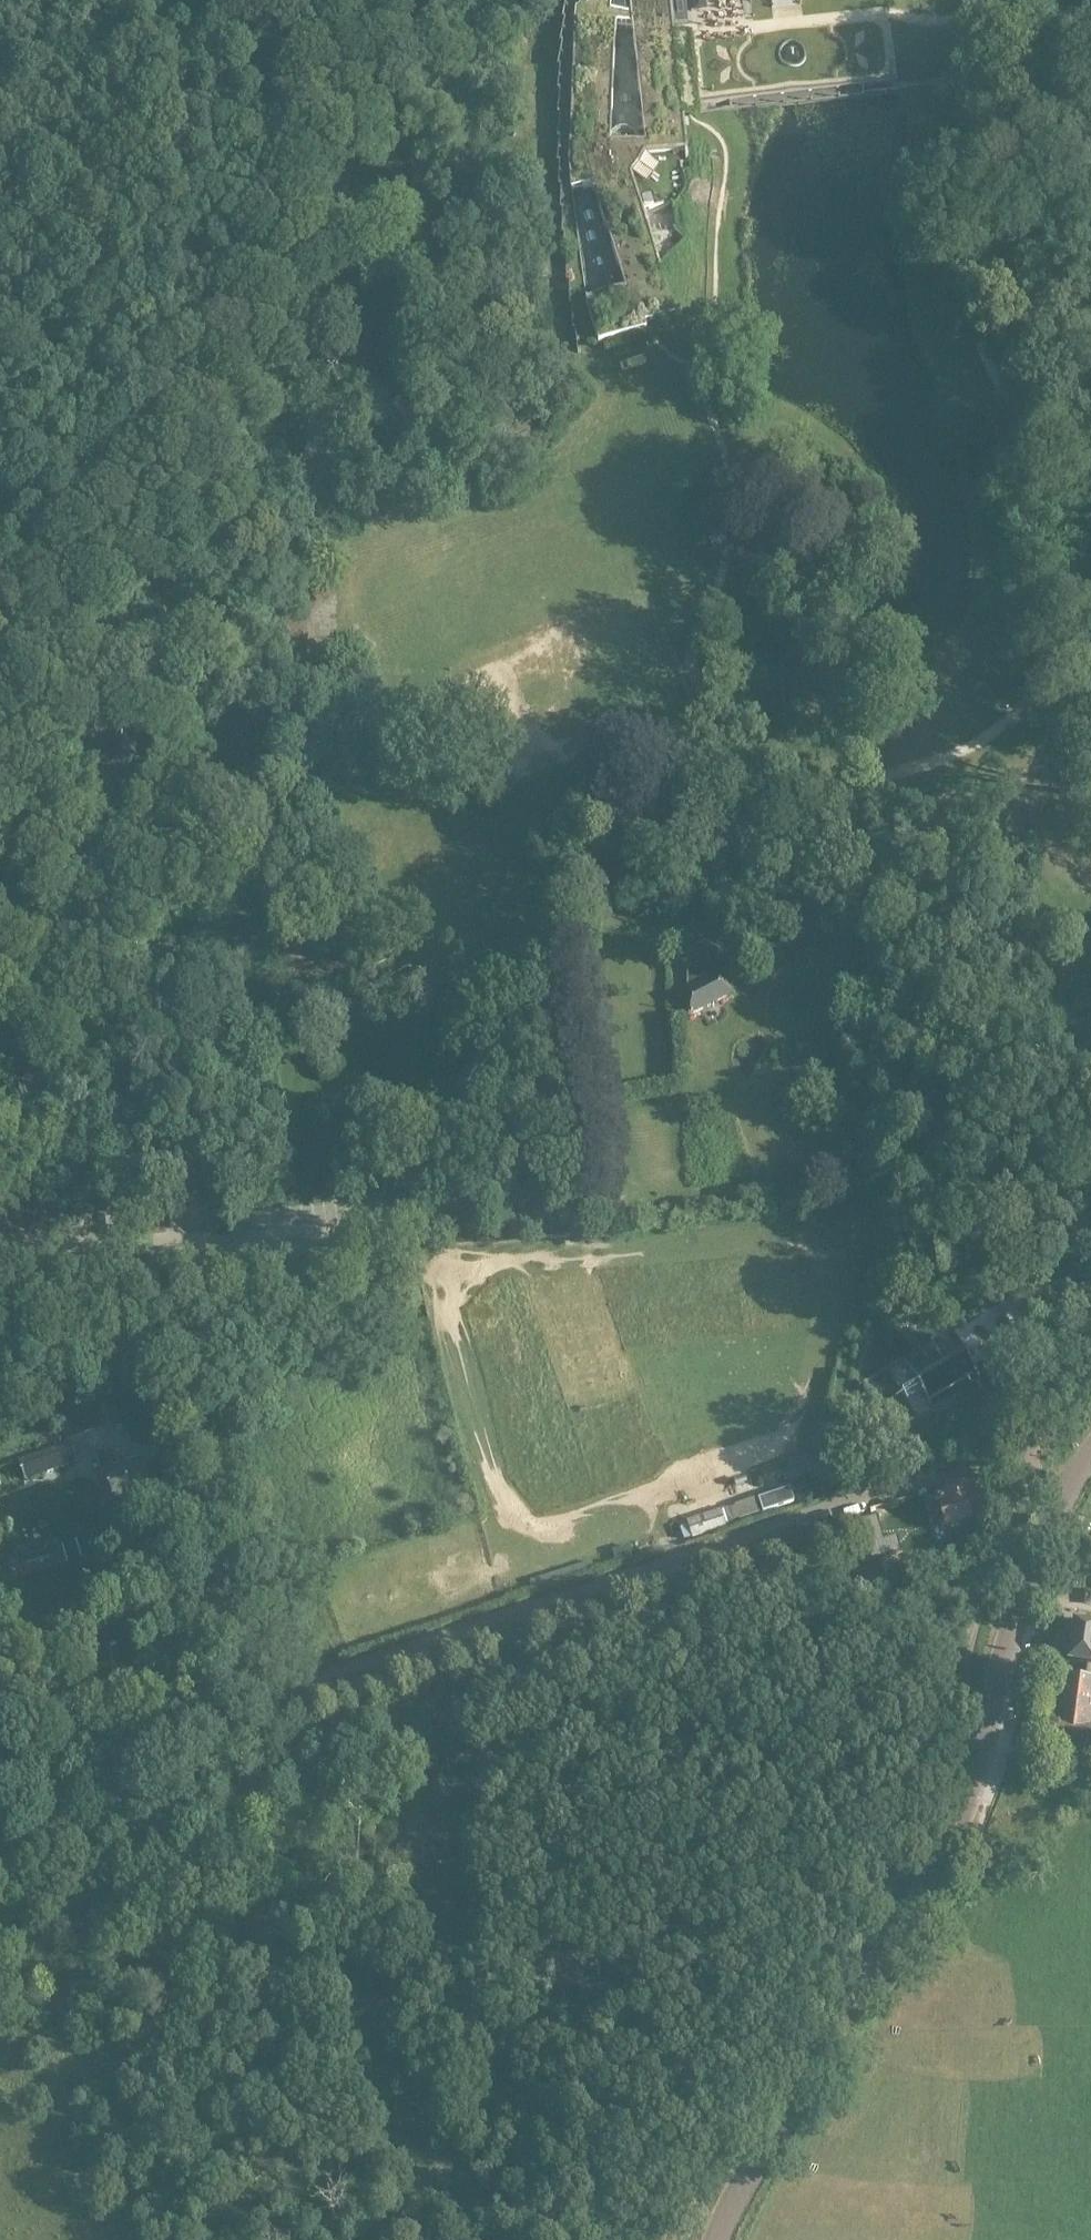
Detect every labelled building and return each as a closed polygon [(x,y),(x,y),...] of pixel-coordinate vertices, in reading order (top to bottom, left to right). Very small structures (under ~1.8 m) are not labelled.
[(683,189),(683,187),(684,185),(684,183),(683,181),(682,162),(703,159),(697,116),(697,114),(695,114),(683,0),(628,0),(630,17),(609,14),(611,0),(580,0),(579,9),(578,9),(576,9),(574,20),(568,164),(570,187),(572,187),(572,190),(591,184),(625,290),(586,303),(598,340),(572,349),(573,371),(575,371),(576,393),(578,393),(580,417),(580,418),(614,392),(615,391),(617,397),(618,397),(622,393),(626,388),(632,383),(637,376),(640,373),(646,365),(649,361),(645,348),(644,347),(654,345),(651,337),(648,327),(647,327),(645,320),(662,315),(675,311),(675,309),(667,285),(643,210),(657,205),(674,198),(676,198),(678,196),(679,195),(681,193),(682,191),(683,189)] [(687,1017),(731,993),(705,941),(686,952),(687,1017)] [(958,1340),(908,1369),(927,1400),(976,1370),(958,1340)] [(71,1441),(18,1458),(26,1480),(78,1461),(71,1441)] [(115,1506),(152,1493),(141,1461),(117,1469),(111,1452),(97,1457),(115,1506)] [(806,1452),(781,1459),(787,1479),(812,1471),(806,1452)] [(973,1486),(924,1501),(934,1533),(983,1518),(973,1486)] [(792,1495),(765,1503),(768,1512),(795,1503),(792,1495)] [(719,1511),(686,1521),(692,1538),(724,1527),(719,1511)] [(863,1565),(902,1554),(897,1537),(884,1541),(877,1516),(863,1520),(868,1538),(856,1541),(863,1565)] [(81,1559),(80,1556),(75,1541),(61,1545),(67,1563),(81,1559)] [(1075,1623),(1070,1661),(1090,1664),(1090,1625),(1075,1623)] [(1060,1678),(1054,1723),(1052,1723),(1049,1744),(1090,1750),(1090,1682),(1060,1678)]
